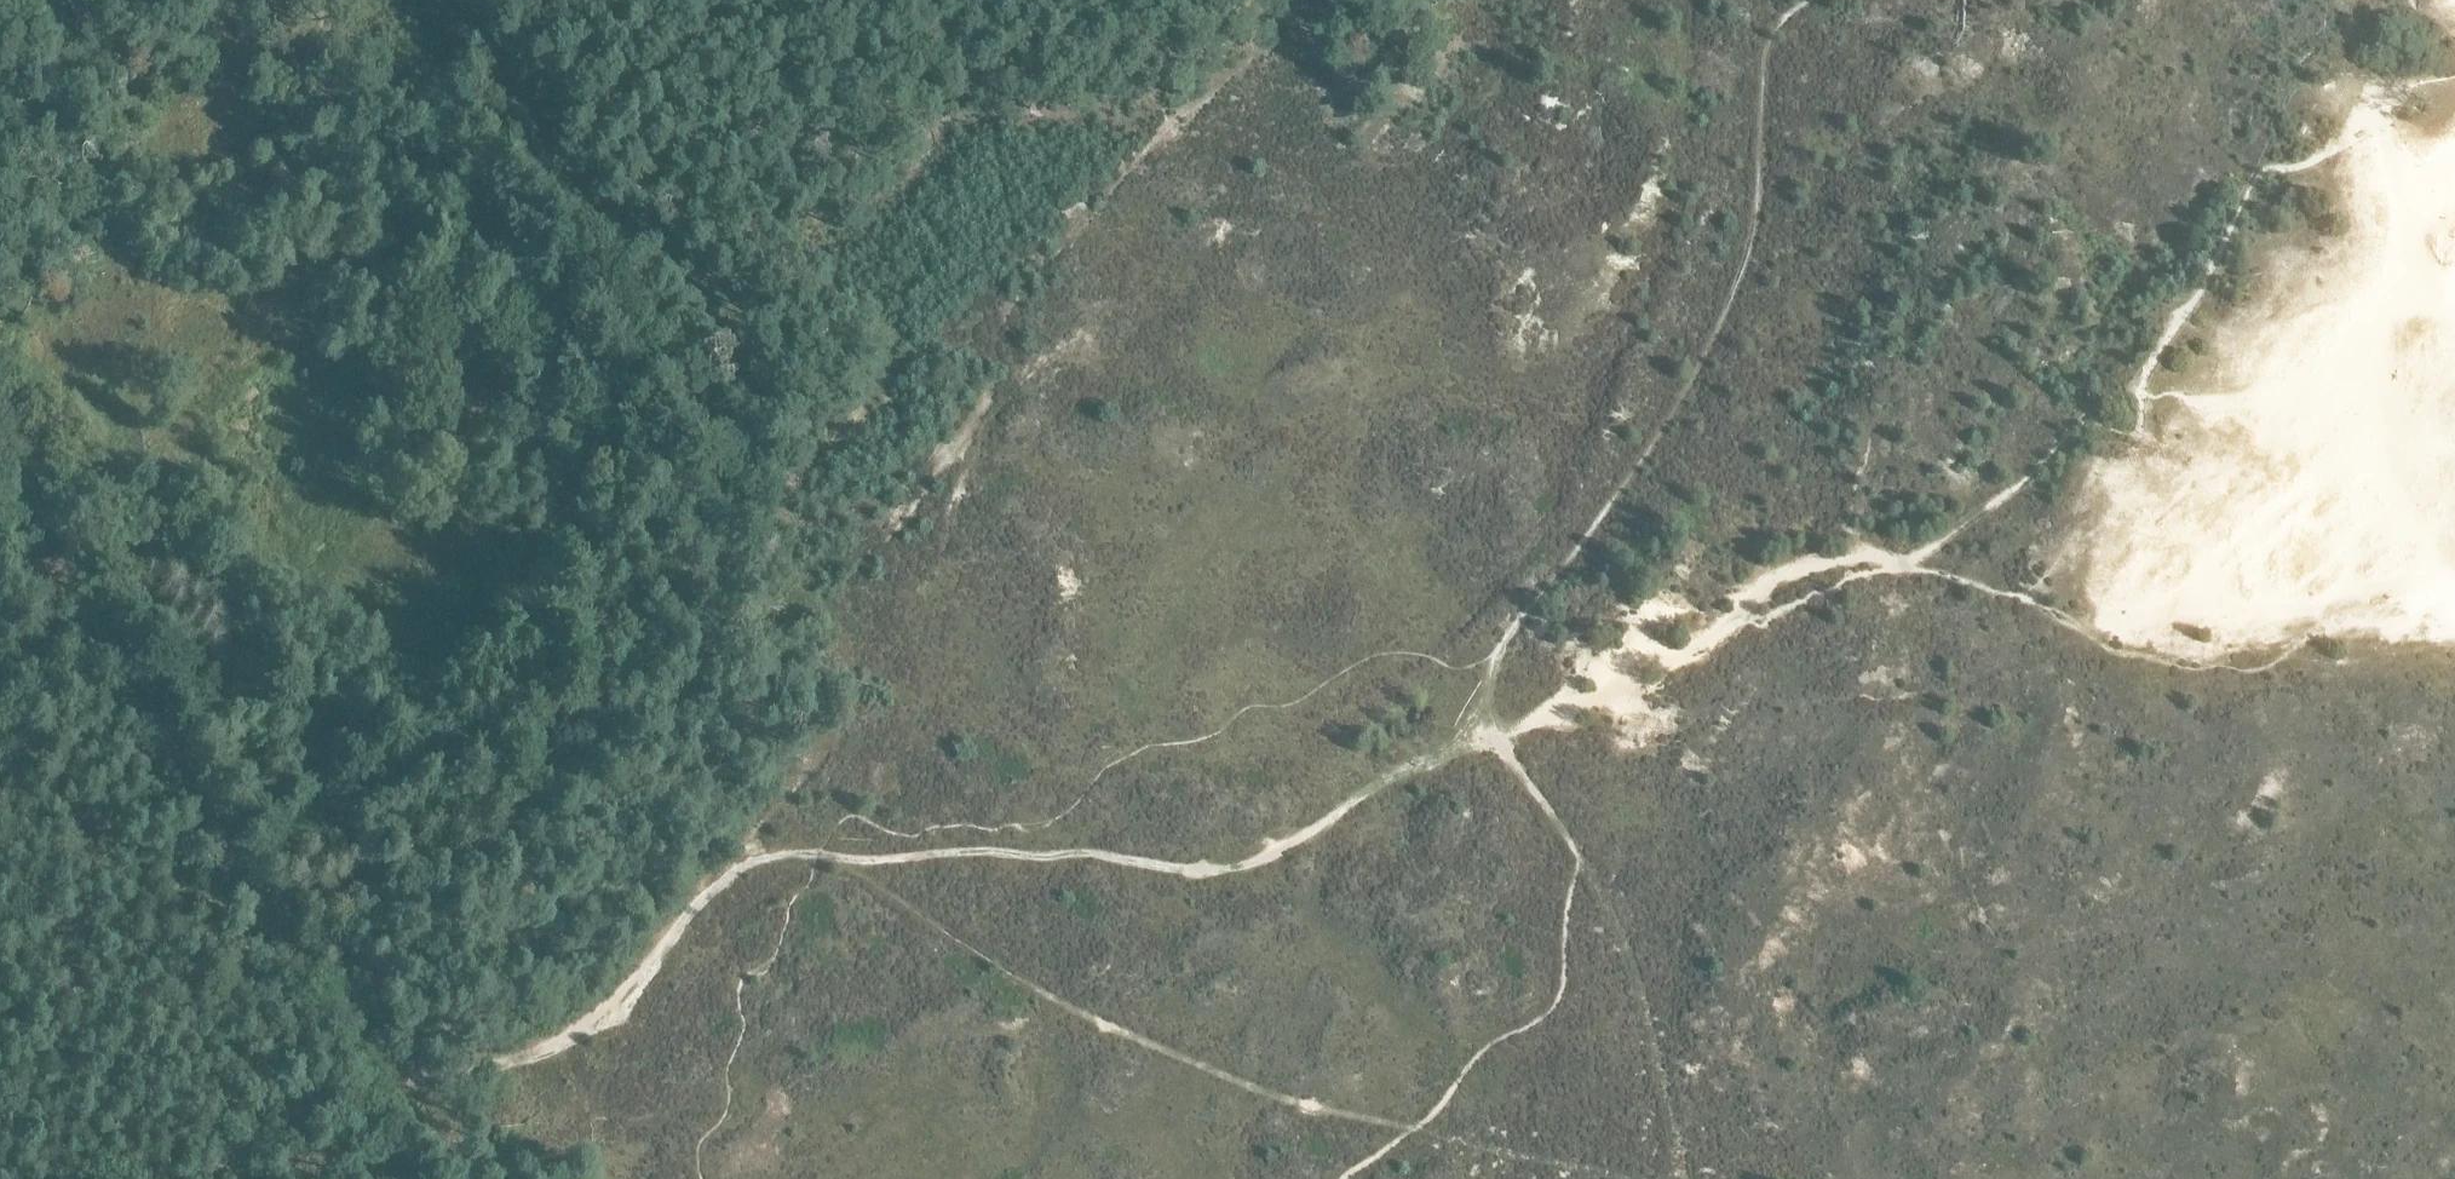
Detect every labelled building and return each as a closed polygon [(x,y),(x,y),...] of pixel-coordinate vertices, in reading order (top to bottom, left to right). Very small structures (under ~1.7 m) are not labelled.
[(1763,1149),(1781,1154),(1785,1141),(1767,1136),(1763,1149)]
